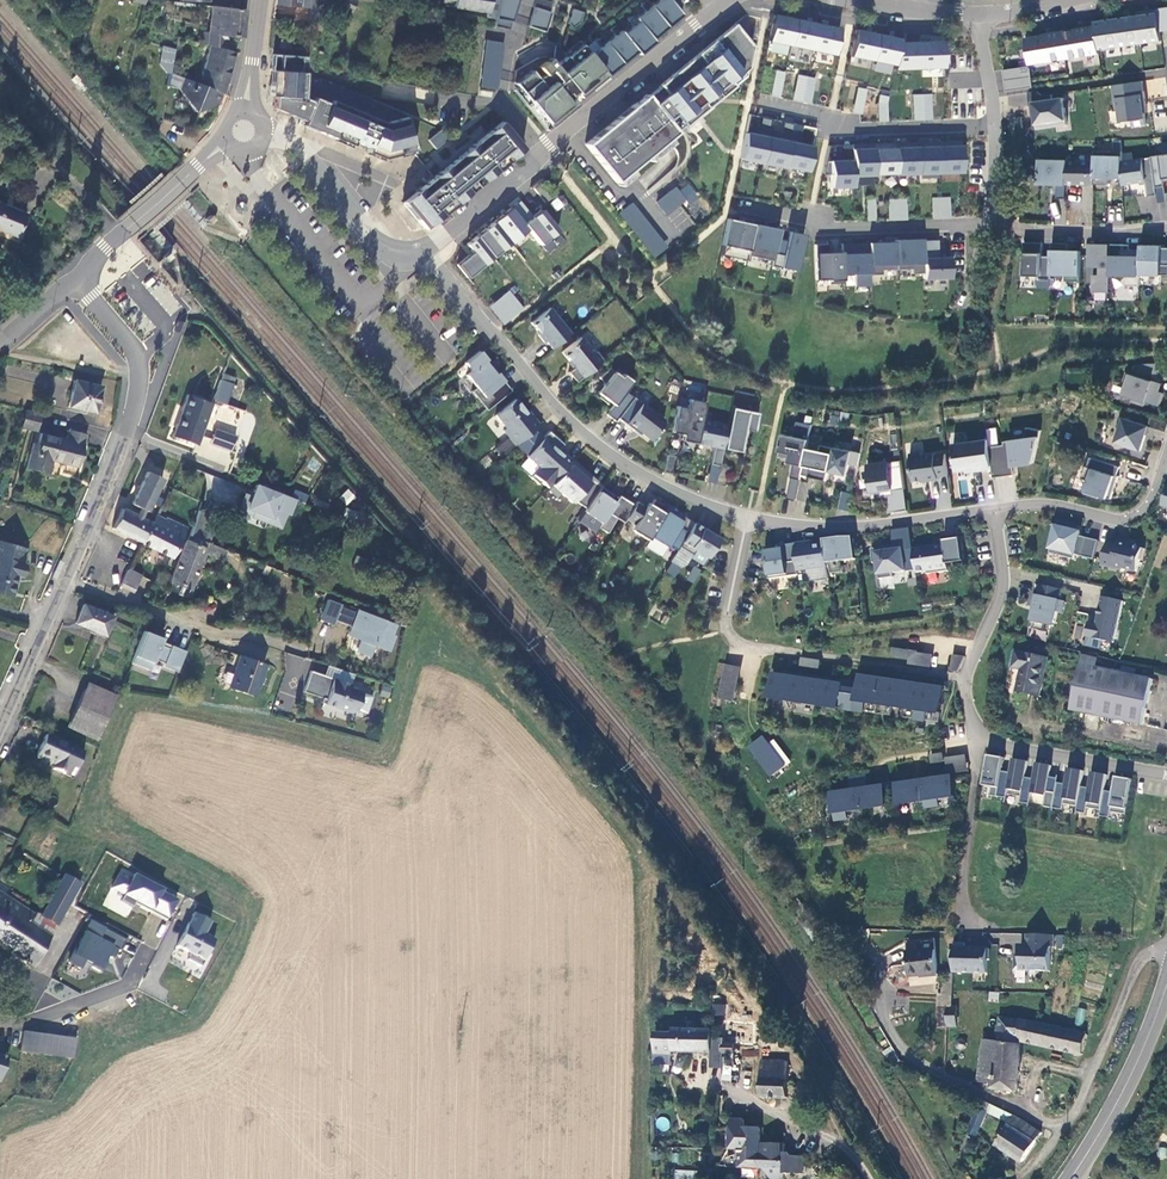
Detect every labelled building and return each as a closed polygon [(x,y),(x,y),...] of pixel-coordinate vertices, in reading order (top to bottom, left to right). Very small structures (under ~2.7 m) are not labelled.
[(276,6),(295,7),(310,8),(318,9),(318,0),(276,0),(276,6)] [(329,2),(334,3),(334,6),(342,6),(353,10),(356,1),(353,0),(329,0),(329,2)] [(497,17),(498,7),(499,1),(493,0),(454,0),(453,7),(487,13),(486,18),(494,19),(497,17)] [(518,0),(508,0),(506,7),(498,7),(498,23),(504,23),(504,35),(516,39),(528,3),(518,0)] [(511,89),(546,132),(576,107),(569,98),(574,94),(580,100),(636,54),(639,57),(654,44),(652,41),(680,17),(666,0),(660,0),(627,27),(629,30),(620,38),(618,35),(587,60),(578,49),(551,71),(545,64),(534,73),(541,81),(535,86),(527,77),(511,89)] [(320,25),(321,9),(318,9),(310,8),(310,25),(320,25)] [(1163,29),(1161,11),(1140,14),(1143,42),(1164,39),(1163,29)] [(209,31),(207,50),(209,50),(224,54),(225,39),(240,40),(243,15),(210,13),(209,27),(206,27),(205,31),(209,31)] [(1143,42),(1140,14),(1119,17),(1123,44),(1143,42)] [(792,44),(797,19),(775,15),(770,40),(792,44)] [(1123,44),(1119,17),(1098,20),(1099,25),(1102,47),(1123,44)] [(557,23),(542,19),(536,38),(551,42),(557,23)] [(813,49),(818,23),(797,19),(792,45),(813,49)] [(588,24),(579,20),(572,35),(579,38),(587,32),(588,24)] [(835,54),(840,28),(819,24),(813,49),(835,54)] [(1102,47),(1099,25),(1047,33),(1047,35),(1030,38),(1034,61),(1050,58),(1051,60),(1103,52),(1102,47)] [(585,146),(620,188),(695,128),(690,122),(745,78),(750,52),(731,29),(585,146)] [(874,59),(879,33),(857,29),(852,54),(874,59)] [(900,41),(901,38),(879,33),(874,59),(896,64),(900,41)] [(485,40),(481,88),(499,90),(504,42),(485,40)] [(945,66),(944,40),(921,41),(922,67),(945,66)] [(922,67),(921,41),(900,41),(896,64),(895,68),(922,67)] [(171,72),(176,48),(163,46),(158,70),(171,72)] [(209,50),(197,86),(208,90),(220,95),(222,95),(236,56),(224,54),(209,50)] [(306,60),(274,58),(273,74),(277,75),(276,85),(272,85),(271,99),(275,99),(274,112),(277,112),(293,119),(295,114),(307,119),(305,124),(321,131),(319,135),(352,148),(354,144),(369,150),(368,152),(383,158),(383,161),(399,157),(398,155),(415,150),(406,117),(327,85),(306,84),(306,60)] [(1036,85),(1034,67),(1031,65),(1006,69),(1009,90),(1036,85)] [(771,96),(781,98),(786,72),(776,70),(771,96)] [(811,104),(817,78),(799,74),(793,100),(811,104)] [(216,107),(217,103),(206,99),(208,90),(197,86),(182,80),(178,91),(192,112),(216,107)] [(1148,105),(1145,80),(1114,83),(1118,109),(1121,108),(1122,120),(1135,119),(1135,125),(1148,123),(1146,105),(1148,105)] [(853,112),(862,114),(868,89),(858,87),(853,112)] [(217,103),(220,95),(208,90),(206,99),(217,103)] [(1054,93),(1045,94),(1039,90),(1031,91),(1033,104),(1037,103),(1040,127),(1070,123),(1066,97),(1055,99),(1054,93)] [(913,120),(932,121),(932,94),(913,94),(913,120)] [(878,95),(879,122),(889,121),(888,95),(878,95)] [(1154,131),(1165,132),(1166,113),(1155,112),(1154,131)] [(432,177),(401,203),(423,229),(521,149),(508,133),(510,131),(506,126),(503,127),(499,123),(432,177)] [(428,140),(436,150),(450,138),(443,128),(428,140)] [(21,146),(9,132),(2,138),(14,152),(21,146)] [(763,162),(769,137),(747,132),(741,157),(763,162)] [(785,165),(790,141),(769,136),(763,161),(785,166),(785,165)] [(962,171),(961,140),(939,141),(940,171),(962,171)] [(808,170),(813,145),(790,141),(785,165),(808,170)] [(940,171),(939,141),(918,142),(919,172),(940,171)] [(897,173),(896,142),(874,143),(875,174),(897,173)] [(919,172),(918,142),(896,142),(897,173),(919,172)] [(875,174),(874,143),(852,144),(853,159),(853,174),(875,174)] [(1095,151),(1095,162),(1095,184),(1110,184),(1110,177),(1124,178),(1123,161),(1122,152),(1095,151)] [(1153,157),(1157,187),(1166,186),(1165,179),(1166,178),(1166,154),(1152,156),(1153,157)] [(1153,157),(1123,161),(1124,178),(1124,185),(1147,181),(1149,196),(1158,194),(1157,187),(1153,157)] [(853,174),(853,159),(830,160),(827,159),(824,172),(831,174),(831,186),(854,185),(853,174)] [(1069,161),(1040,161),(1038,184),(1067,184),(1069,161)] [(1095,162),(1069,161),(1067,184),(1095,184),(1095,162)] [(860,178),(859,185),(876,186),(877,178),(860,178)] [(679,234),(694,224),(682,206),(698,196),(690,184),(680,191),(677,187),(657,200),(679,234)] [(933,219),(951,218),(951,196),(932,197),(933,219)] [(907,199),(889,198),(888,220),(907,221),(907,199)] [(876,199),(868,199),(867,221),(875,221),(876,199)] [(461,265),(471,277),(530,229),(542,244),(559,229),(542,209),(539,212),(533,217),(521,201),(469,244),(476,253),(461,265)] [(619,213),(655,257),(669,246),(632,202),(619,213)] [(0,205),(0,231),(14,237),(24,215),(0,205)] [(756,223),(728,218),(720,254),(747,259),(748,255),(756,223)] [(778,237),(780,228),(756,223),(748,255),(773,260),(778,237)] [(797,271),(805,234),(790,230),(788,239),(778,237),(772,265),(797,271)] [(950,257),(938,257),(938,240),(922,241),(923,275),(924,278),(951,278),(951,274),(950,257)] [(895,268),(895,241),(869,242),(870,274),(882,274),(881,269),(895,268)] [(923,275),(922,241),(897,242),(898,271),(912,271),(912,275),(923,275)] [(844,282),(842,252),(830,252),(830,242),(814,243),(815,278),(830,278),(830,283),(844,282)] [(870,274),(869,242),(843,242),(842,252),(843,272),(854,272),(855,285),(870,285),(870,274)] [(1044,243),(1025,243),(1025,275),(1041,275),(1041,278),(1052,278),(1052,274),(1053,256),(1044,256),(1044,243)] [(1053,243),(1053,256),(1052,274),(1067,274),(1067,281),(1082,281),(1082,251),(1064,251),(1064,244),(1053,243)] [(1112,244),(1092,244),(1091,266),(1101,266),(1101,275),(1095,275),(1094,291),(1112,292),(1112,275),(1112,244)] [(1124,244),(1112,244),(1112,275),(1128,275),(1127,285),(1141,285),(1142,274),(1142,249),(1125,250),(1124,244)] [(1142,249),(1142,274),(1166,274),(1166,247),(1160,247),(1160,245),(1142,244),(1142,249)] [(504,324),(523,309),(509,292),(490,307),(504,324)] [(569,335),(548,310),(530,325),(539,336),(537,337),(543,345),(545,343),(551,350),(569,335)] [(186,324),(178,321),(174,332),(182,335),(186,324)] [(580,339),(561,354),(574,369),(568,374),(576,384),(603,362),(595,353),(593,355),(580,339)] [(493,374),(483,361),(465,375),(475,387),(471,391),(486,410),(510,390),(496,372),(493,374)] [(622,375),(620,378),(608,369),(598,378),(604,385),(595,396),(611,409),(606,416),(615,422),(617,419),(633,399),(624,392),(632,382),(622,375)] [(232,376),(220,372),(211,399),(223,403),(232,376)] [(1160,383),(1126,372),(1123,380),(1127,382),(1123,394),(1133,397),(1132,401),(1145,405),(1146,400),(1159,405),(1163,393),(1157,391),(1160,383)] [(101,388),(75,381),(69,405),(95,412),(101,388)] [(210,402),(186,394),(172,435),(197,443),(210,402)] [(514,398),(495,414),(506,428),(503,430),(514,444),(539,424),(532,415),(529,417),(514,398)] [(662,420),(633,398),(633,399),(617,419),(633,432),(635,429),(651,441),(663,424),(662,420)] [(686,408),(676,406),(671,432),(682,435),(680,440),(696,443),(700,420),(704,402),(688,399),(686,408)] [(756,413),(730,408),(727,425),(722,449),(739,452),(743,430),(752,432),(756,413)] [(36,423),(38,414),(22,410),(20,418),(22,419),(36,423)] [(1149,425),(1120,416),(1117,427),(1120,428),(1116,441),(1129,445),(1129,447),(1141,451),(1149,425)] [(34,431),(36,423),(22,419),(20,428),(34,431)] [(722,449),(727,425),(700,420),(696,443),(713,447),(710,464),(718,466),(722,449)] [(558,435),(543,422),(521,448),(534,459),(525,468),(533,475),(535,473),(543,479),(545,475),(567,451),(559,444),(557,447),(552,442),(558,435)] [(1003,443),(988,445),(992,467),(993,475),(1013,473),(1011,464),(1032,461),(1039,428),(1025,426),(1023,437),(1002,439),(1003,443)] [(77,466),(85,435),(67,430),(65,439),(40,433),(35,451),(31,450),(27,466),(48,472),(52,460),(77,466)] [(808,439),(782,433),(779,451),(794,454),(792,463),(795,463),(792,477),(800,479),(801,474),(807,447),(808,439)] [(987,437),(952,443),(956,469),(969,467),(970,470),(992,467),(988,445),(987,437)] [(508,438),(495,447),(501,456),(514,446),(508,438)] [(819,450),(807,447),(801,474),(810,476),(812,466),(829,470),(834,447),(821,444),(819,450)] [(860,452),(834,447),(829,470),(847,474),(849,462),(858,464),(860,452)] [(581,463),(567,451),(545,475),(567,492),(569,490),(581,499),(596,477),(586,470),(584,473),(578,468),(581,463)] [(920,451),(908,453),(912,479),(926,478),(927,479),(937,477),(937,474),(947,473),(944,452),(934,454),(934,452),(922,454),(920,451)] [(668,454),(665,470),(673,472),(676,456),(668,454)] [(1120,466),(1091,457),(1088,466),(1086,465),(1082,477),(1089,480),(1085,492),(1100,497),(1101,494),(1112,498),(1119,476),(1118,475),(1120,466)] [(900,459),(867,464),(871,489),(892,486),(893,489),(904,487),(900,459)] [(156,477),(143,472),(130,503),(143,509),(156,477)] [(613,495),(596,477),(581,499),(584,512),(601,523),(598,528),(607,533),(617,518),(624,523),(626,519),(635,505),(619,496),(614,503),(609,499),(613,495)] [(339,481),(332,488),(339,495),(347,488),(339,481)] [(291,517),(297,501),(258,486),(253,498),(247,496),(241,512),(270,523),(270,524),(282,529),(287,515),(291,517)] [(346,505),(356,497),(348,488),(339,496),(346,505)] [(849,511),(852,493),(840,491),(837,509),(849,511)] [(637,502),(635,505),(626,519),(638,527),(635,532),(648,540),(651,536),(668,507),(655,499),(649,509),(637,502)] [(210,510),(198,506),(188,534),(208,542),(216,545),(221,531),(204,525),(210,510)] [(685,517),(668,507),(651,536),(667,546),(668,545),(677,550),(679,546),(688,532),(679,527),(685,517)] [(113,530),(139,542),(148,522),(122,510),(113,530)] [(160,517),(152,513),(148,522),(156,526),(160,517)] [(156,526),(148,522),(139,542),(170,556),(183,527),(160,517),(156,526)] [(693,523),(688,532),(679,546),(693,554),(695,550),(707,557),(719,538),(693,523)] [(1082,532),(1058,526),(1050,552),(1076,559),(1077,554),(1095,559),(1100,540),(1081,535),(1082,532)] [(824,544),(828,562),(857,558),(854,538),(844,539),(844,536),(824,539),(824,544)] [(944,543),(914,547),(917,568),(917,571),(927,570),(927,572),(949,569),(947,559),(964,557),(961,536),(944,539),(944,543)] [(1166,567),(1166,537),(1161,536),(1156,565),(1166,567)] [(0,542),(0,593),(14,596),(19,577),(23,578),(27,565),(23,564),(27,549),(0,542)] [(206,550),(185,542),(167,590),(178,594),(181,584),(190,587),(192,588),(205,553),(222,560),(226,549),(216,545),(208,542),(206,550)] [(805,547),(805,542),(795,543),(799,570),(828,566),(828,562),(824,544),(805,547)] [(795,543),(784,544),(784,548),(778,549),(778,546),(766,547),(770,579),(799,574),(799,570),(795,543)] [(1142,544),(1101,543),(1100,568),(1141,570),(1142,544)] [(350,545),(345,558),(367,565),(371,552),(350,545)] [(917,568),(914,547),(903,549),(902,547),(883,549),(882,546),(871,548),(873,562),(877,561),(879,578),(893,575),(892,571),(905,569),(905,570),(917,568)] [(691,565),(686,580),(695,583),(701,568),(691,565)] [(140,576),(127,570),(119,586),(133,592),(140,576)] [(186,597),(190,587),(181,584),(178,594),(186,597)] [(1059,611),(1064,613),(1067,601),(1061,600),(1064,589),(1042,584),(1039,595),(1036,595),(1034,606),(1037,607),(1034,621),(1037,622),(1036,628),(1051,631),(1052,625),(1055,626),(1059,611)] [(1124,600),(1104,596),(1098,623),(1091,622),(1088,636),(1115,642),(1124,600)] [(395,627),(357,611),(357,613),(340,606),(341,605),(328,600),(320,620),(332,625),(334,620),(351,627),(347,636),(359,641),(356,650),(369,656),(373,646),(388,653),(394,639),(391,637),(395,627)] [(112,616),(84,605),(77,623),(105,633),(112,616)] [(707,620),(701,618),(699,629),(705,630),(707,620)] [(1045,641),(1047,632),(1031,627),(1028,636),(1045,641)] [(130,664),(149,670),(153,659),(163,663),(162,666),(173,670),(181,649),(170,645),(168,648),(158,645),(160,638),(142,631),(130,664)] [(919,651),(894,648),(893,654),(912,656),(912,663),(918,664),(919,651)] [(1040,696),(1048,659),(1014,651),(1011,667),(1023,669),(1018,691),(1040,696)] [(948,670),(961,672),(963,656),(951,654),(948,670)] [(306,661),(289,656),(279,691),(296,695),(306,661)] [(237,679),(233,689),(256,699),(269,669),(247,659),(239,679),(237,679)] [(823,661),(804,659),(803,665),(822,667),(823,661)] [(312,661),(310,670),(325,674),(327,666),(312,661)] [(1121,672),(1080,663),(1071,710),(1144,725),(1154,679),(1135,675),(1137,669),(1123,666),(1121,672)] [(355,688),(314,673),(306,694),(325,701),(324,705),(354,716),(359,713),(365,696),(353,692),(355,688)] [(798,679),(775,675),(772,698),(795,701),(798,679)] [(820,683),(798,679),(795,701),(817,705),(820,683)] [(861,679),(859,689),(856,711),(865,712),(867,703),(880,705),(882,692),(872,691),(874,681),(861,679)] [(97,739),(115,692),(86,681),(68,728),(97,739)] [(739,684),(726,681),(722,700),(735,703),(739,684)] [(843,686),(820,683),(817,705),(839,708),(843,686)] [(896,685),(883,683),(882,692),(880,705),(893,707),(896,685)] [(909,687),(896,685),(893,707),(906,709),(909,687)] [(380,696),(389,697),(391,687),(382,686),(380,696)] [(859,689),(843,686),(839,708),(856,711),(859,689)] [(922,689),(909,687),(906,709),(919,711),(922,689)] [(945,693),(922,689),(919,711),(917,721),(927,723),(928,713),(942,715),(945,693)] [(74,749),(45,737),(35,760),(52,767),(50,772),(62,777),(74,749)] [(788,766),(765,738),(753,748),(775,776),(788,766)] [(942,752),(929,753),(929,763),(943,762),(942,752)] [(964,753),(929,759),(933,776),(967,769),(964,753)] [(1004,758),(988,755),(983,785),(991,787),(989,796),(1006,799),(1007,795),(1011,773),(1002,771),(1004,758)] [(1013,760),(1011,773),(1007,795),(1021,797),(1020,803),(1029,805),(1031,794),(1034,780),(1025,778),(1028,762),(1013,760)] [(1052,767),(1037,764),(1034,780),(1031,794),(1045,797),(1043,808),(1053,809),(1057,784),(1058,779),(1050,778),(1052,767)] [(1067,786),(1057,784),(1053,809),(1062,811),(1063,805),(1077,808),(1081,789),(1084,773),(1070,770),(1067,786)] [(1090,790),(1081,789),(1077,808),(1076,814),(1086,816),(1087,810),(1101,813),(1104,793),(1107,778),(1093,775),(1090,790)] [(953,778),(924,782),(926,801),(927,808),(940,806),(939,799),(956,797),(953,778)] [(1114,795),(1104,793),(1101,813),(1100,818),(1110,820),(1111,814),(1126,817),(1132,783),(1117,780),(1114,795)] [(884,783),(885,786),(861,789),(864,809),(888,806),(886,790),(895,788),(894,782),(884,783)] [(924,782),(898,785),(901,804),(926,801),(924,782)] [(861,789),(833,793),(836,819),(848,818),(847,811),(864,809),(861,789)] [(121,866),(101,905),(127,918),(135,902),(170,919),(181,896),(121,866)] [(33,968),(70,897),(54,889),(39,917),(33,913),(31,917),(0,901),(0,941),(10,946),(6,954),(33,968)] [(192,910),(170,965),(201,977),(217,937),(208,934),(214,919),(192,910)] [(105,972),(125,938),(93,918),(67,960),(83,970),(88,961),(105,972)] [(1055,938),(1029,936),(1028,947),(1022,947),(1021,958),(1016,958),(1015,971),(1027,972),(1030,975),(1036,976),(1040,973),(1049,974),(1051,950),(1054,949),(1055,938)] [(966,943),(955,943),(954,973),(988,974),(988,961),(989,961),(990,951),(990,949),(966,948),(966,943)] [(938,950),(907,953),(909,976),(929,974),(930,977),(940,976),(938,950)] [(725,1015),(725,1004),(713,1003),(712,1015),(725,1015)] [(935,1026),(946,1026),(947,1008),(936,1007),(935,1026)] [(1074,1024),(1082,1026),(1086,1009),(1078,1007),(1074,1024)] [(957,1026),(958,1008),(947,1008),(946,1026),(957,1026)] [(1021,1073),(1022,1042),(1025,1021),(1002,1016),(997,1040),(984,1037),(978,1078),(990,1081),(989,1087),(1015,1092),(1021,1073)] [(1022,1042),(1082,1055),(1087,1036),(1025,1021),(1022,1042)] [(670,1033),(655,1033),(654,1056),(672,1057),(673,1051),(714,1053),(714,1041),(712,1041),(713,1031),(670,1029),(670,1033)] [(76,1039),(22,1035),(21,1053),(74,1058),(76,1039)] [(961,1040),(957,1040),(955,1043),(954,1047),(957,1050),(961,1050),(964,1048),(965,1044),(961,1040)] [(725,1041),(714,1041),(714,1053),(714,1066),(724,1067),(725,1041)] [(790,1065),(766,1064),(765,1097),(789,1097),(790,1065)] [(977,1137),(984,1115),(975,1112),(968,1134),(977,1137)] [(669,1129),(668,1117),(656,1118),(657,1130),(669,1129)] [(1022,1164),(1042,1136),(1017,1119),(997,1147),(1022,1164)] [(725,1169),(762,1171),(768,1178),(784,1178),(784,1176),(802,1177),(804,1160),(792,1159),(789,1156),(785,1156),(785,1147),(761,1146),(762,1130),(745,1129),(745,1122),(732,1121),(730,1150),(737,1151),(736,1156),(725,1161),(725,1169)] [(677,1169),(676,1178),(706,1178),(707,1172),(677,1169)]
